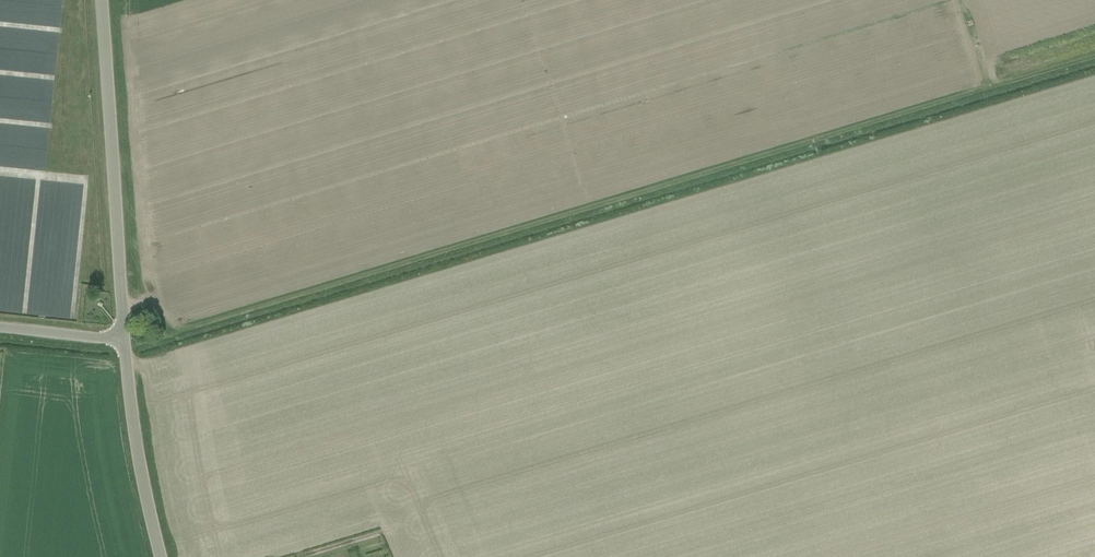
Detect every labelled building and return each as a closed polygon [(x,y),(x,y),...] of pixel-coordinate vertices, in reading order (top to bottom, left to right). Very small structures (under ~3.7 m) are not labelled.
[(165,334),(164,327),(155,328),(157,335),(165,334)]
